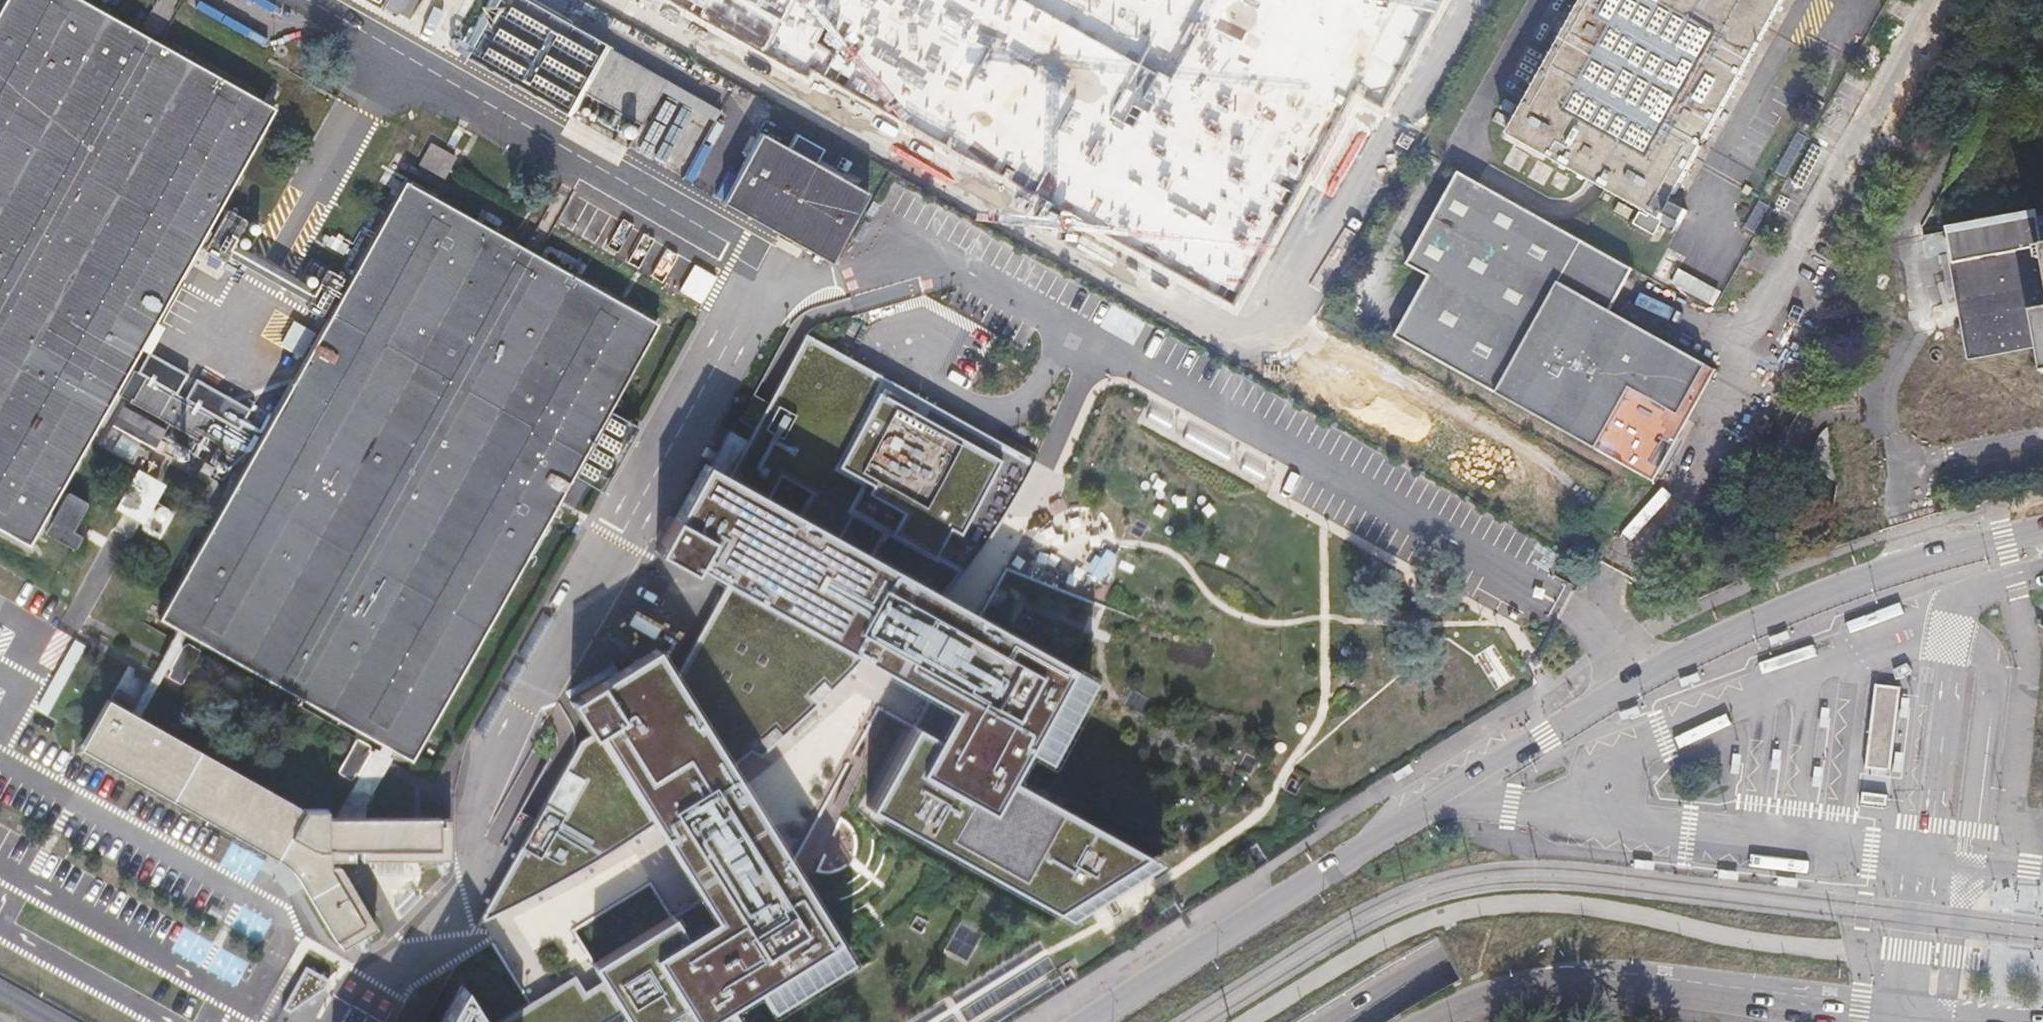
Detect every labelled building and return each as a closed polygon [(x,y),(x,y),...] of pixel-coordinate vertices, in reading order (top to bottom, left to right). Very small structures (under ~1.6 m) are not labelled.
[(103,415),(116,392),(201,239),(206,241),(203,246),(222,257),(225,252),(233,237),(238,228),(239,223),(240,217),(238,213),(234,211),(228,209),(224,211),(220,215),(211,230),(208,228),(274,108),(79,0),(1,0),(0,2),(0,526),(32,544),(44,523),(50,526),(47,532),(77,549),(84,537),(74,531),(90,502),(69,491),(56,516),(49,512),(103,415)] [(768,32),(786,0),(710,0),(768,32)] [(883,32),(868,58),(941,99),(950,83),(956,86),(960,79),(1141,178),(1126,204),(1202,247),(1220,216),(1223,218),(1325,40),(1320,38),(1342,0),(1229,0),(1190,69),(1159,53),(1146,76),(1047,21),(1059,0),(823,0),(883,32)] [(1670,211),(1791,0),(1585,0),(1503,143),(1604,201),(1619,210),(1614,219),(1629,228),(1634,218),(1641,222),(1636,231),(1654,241),(1659,232),(1669,238),(1675,229),(1678,231),(1685,219),(1670,211)] [(484,75),(632,157),(668,93),(520,10),(484,75)] [(828,260),(867,191),(760,130),(721,199),(828,260)] [(419,167),(446,181),(460,153),(432,140),(419,167)] [(254,440),(213,418),(140,377),(146,409),(152,413),(155,414),(242,463),(158,614),(176,624),(129,709),(102,694),(74,743),(287,865),(335,943),(370,921),(335,861),(324,861),(324,855),(442,851),(441,807),(363,809),(397,746),(410,754),(581,447),(589,451),(585,458),(616,475),(623,461),(612,455),(625,431),(606,421),(595,440),(587,436),(655,315),(400,176),(337,291),(332,300),(326,297),(334,283),(333,270),(326,268),(325,269),(320,270),(314,280),(307,295),(309,304),(314,306),(320,305),(327,310),(286,383),(254,440)] [(1391,342),(1639,484),(1649,490),(1713,378),(1607,318),(1631,277),(1550,231),(1456,177),(1404,269),(1425,282),(1391,342)] [(2040,257),(2034,226),(2033,226),(2032,218),(1919,239),(1921,246),(1943,242),(1945,248),(1941,249),(1964,371),(2033,359),(2038,384),(2042,383),(2042,257),(2040,257)] [(264,261),(233,237),(225,252),(307,295),(314,280),(299,281),(264,261)] [(1667,283),(1712,305),(1719,290),(1675,268),(1667,283)] [(991,523),(1032,456),(804,329),(722,474),(720,585),(672,670),(661,677),(589,729),(577,736),(474,922),(499,909),(558,875),(646,817),(718,766),(744,744),(754,748),(781,726),(815,696),(851,657),(939,591),(956,570),(991,523)] [(184,397),(240,427),(253,402),(199,372),(184,397)] [(143,436),(155,414),(152,413),(146,409),(116,392),(103,415),(143,436)] [(1806,450),(1806,451),(1807,454),(1807,456),(1817,473),(1825,479),(1827,480),(1823,425),(1819,427),(1808,445),(1806,450)] [(722,474),(690,457),(642,543),(720,585),(851,657),(937,703),(925,724),(905,713),(859,802),(1060,912),(1159,850),(1019,773),(1006,766),(1018,744),(1042,756),(1090,673),(939,591),(722,474)] [(156,473),(137,512),(151,519),(170,481),(156,473)] [(641,646),(566,693),(589,729),(646,817),(691,887),(660,908),(655,911),(588,953),(592,960),(622,1007),(631,1021),(741,1021),(740,1021),(841,956),(766,841),(718,766),(661,677),(641,646)] [(1901,686),(1874,684),(1866,767),(1891,770),(1901,686)] [(1900,696),(1897,716),(1900,717),(1905,717),(1906,709),(1908,697),(1900,696)] [(1821,707),(1818,727),(1821,727),(1826,727),(1827,720),(1828,707),(1821,707)] [(1772,748),(1770,768),(1772,768),(1778,769),(1780,749),(1772,748)] [(1894,750),(1891,770),(1893,770),(1899,771),(1900,762),(1901,751),(1894,750)] [(1731,752),(1728,772),(1730,773),(1736,773),(1737,764),(1738,753),(1731,752)] [(1814,766),(1812,786),(1814,786),(1819,787),(1821,767),(1814,766)] [(1888,796),(1862,793),(1861,801),(1887,804),(1888,796)] [(1653,861),(1633,859),(1632,866),(1652,869),(1652,867),(1653,861)] [(1737,871),(1717,869),(1716,877),(1736,879),(1736,877),(1737,871)] [(1796,878),(1776,876),(1775,884),(1795,886),(1795,884),(1796,878)] [(966,921),(954,946),(975,956),(987,932),(966,921)] [(585,964),(596,980),(581,990),(571,975),(496,1021),(599,1021),(622,1007),(592,960),(585,964)] [(455,978),(430,1021),(479,1021),(455,978)]
